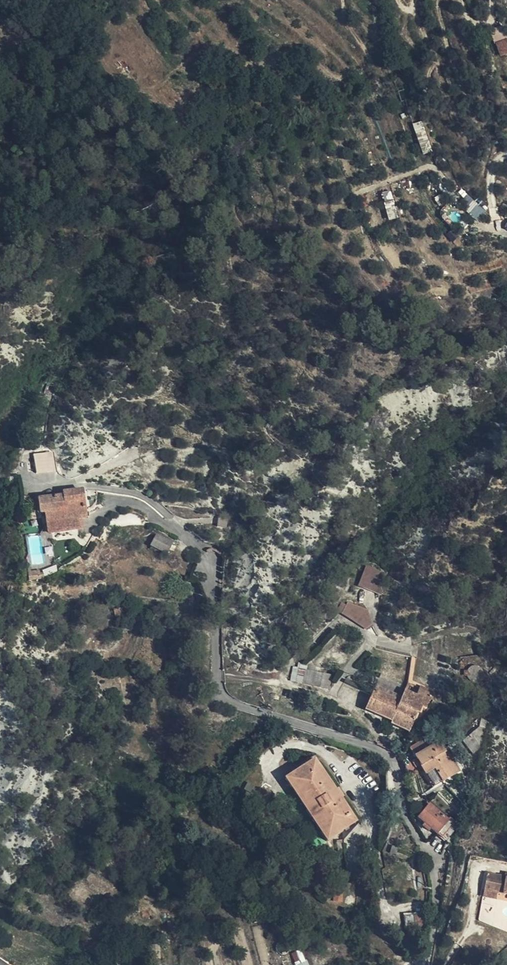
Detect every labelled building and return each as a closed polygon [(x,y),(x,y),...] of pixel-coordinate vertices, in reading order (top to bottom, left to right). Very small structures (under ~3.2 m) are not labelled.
[(430,155),(419,127),(411,131),(422,158),(430,155)] [(461,191),(455,194),(459,200),(465,197),(461,191)] [(484,211),(468,194),(465,197),(461,202),(477,218),(484,211)] [(368,256),(374,252),(363,235),(357,238),(368,256)] [(36,474),(55,471),(52,451),(33,454),(36,474)] [(81,491),(62,494),(62,497),(38,501),(40,514),(45,514),(48,535),(80,530),(79,520),(86,518),(81,491)] [(227,518),(219,517),(218,527),(225,528),(227,518)] [(157,535),(151,547),(166,554),(171,543),(157,535)] [(39,537),(28,538),(31,564),(42,563),(39,537)] [(379,571),(365,567),(359,584),(381,593),(379,571)] [(26,572),(28,582),(29,583),(43,581),(42,575),(39,575),(38,572),(30,574),(29,571),(26,572)] [(350,599),(346,597),(342,603),(346,605),(348,603),(350,599)] [(342,603),(338,610),(366,629),(370,626),(370,619),(368,612),(348,603),(346,605),(342,603)] [(128,607),(114,610),(116,616),(129,614),(128,607)] [(329,689),(332,676),(314,672),(315,667),(299,663),(298,668),(293,667),(290,681),(329,689)] [(429,693),(418,688),(417,693),(425,697),(424,700),(404,692),(399,702),(373,692),(366,711),(388,720),(387,724),(408,733),(417,713),(419,714),(421,708),(426,709),(429,700),(427,700),(429,693)] [(479,729),(470,736),(479,746),(482,729),(480,728),(479,727),(479,729)] [(479,746),(470,736),(462,743),(470,753),(479,746)] [(430,764),(434,770),(441,782),(458,772),(448,757),(446,758),(437,745),(427,752),(421,743),(410,749),(413,753),(403,762),(409,778),(421,767),(422,768),(430,764)] [(340,800),(335,791),(314,761),(286,780),(327,841),(355,823),(340,800)] [(426,776),(434,770),(430,764),(422,768),(426,776)] [(338,789),(335,791),(340,800),(343,797),(338,789)] [(425,823),(431,829),(443,838),(457,822),(451,818),(449,821),(430,805),(419,818),(425,823)] [(429,832),(431,829),(425,823),(423,826),(429,832)] [(505,858),(503,869),(502,873),(493,872),(475,869),(472,884),(484,887),(499,889),(499,893),(506,895),(506,858),(505,858)] [(432,912),(403,916),(406,932),(430,929),(432,912)] [(286,955),(283,942),(281,942),(279,943),(277,945),(276,946),(276,948),(276,950),(277,952),(278,953),(280,955),(281,955),(283,956),(286,955)] [(292,955),(297,964),(309,964),(301,950),(292,955)]
